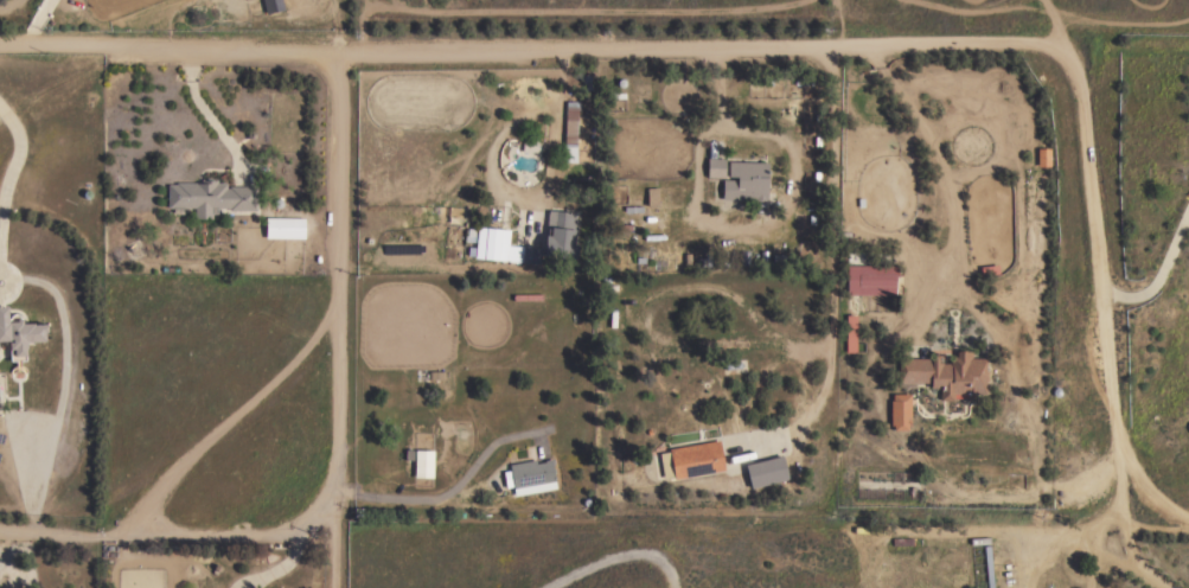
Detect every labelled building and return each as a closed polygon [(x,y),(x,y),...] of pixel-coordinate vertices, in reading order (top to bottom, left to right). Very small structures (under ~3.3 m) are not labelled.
[(282,10),(280,0),(260,0),(264,15),(282,10)] [(580,102),(580,111),(577,111),(576,134),(575,142),(576,142),(575,147),(577,147),(576,162),(563,161),(565,102),(580,102)] [(723,178),(705,177),(707,158),(710,158),(711,142),(717,142),(716,155),(717,155),(717,158),(723,158),(723,178)] [(1036,148),(1049,148),(1049,166),(1036,166),(1036,148)] [(767,162),(766,199),(749,199),(749,198),(741,198),(741,199),(721,199),(721,179),(735,179),(735,177),(727,175),(728,160),(767,162)] [(255,186),(255,210),(228,210),(228,207),(216,207),(216,213),(211,213),(211,218),(193,217),(193,207),(181,207),(181,213),(172,212),(172,207),(166,207),(166,184),(174,184),(174,183),(194,183),(199,183),(200,179),(203,179),(203,180),(204,180),(205,178),(210,178),(212,180),(213,180),(213,179),(216,179),(216,183),(225,183),(225,187),(228,187),(228,186),(255,186)] [(646,187),(657,187),(657,206),(646,206),(646,187)] [(575,212),(571,243),(576,244),(575,258),(543,255),(546,210),(575,212)] [(303,218),(303,238),(264,238),(264,217),(303,218)] [(504,260),(504,261),(473,257),(477,226),(509,230),(507,244),(522,247),(519,262),(504,260)] [(538,263),(520,262),(522,245),(539,247),(538,263)] [(897,266),(897,275),(894,275),(894,294),(845,294),(845,264),(897,266)] [(8,340),(0,341),(0,306),(6,306),(7,321),(7,318),(8,318),(9,315),(11,314),(12,314),(13,313),(14,313),(17,314),(18,315),(19,317),(20,317),(20,319),(21,319),(21,322),(32,322),(32,324),(45,324),(46,332),(44,332),(44,341),(25,341),(25,349),(24,349),(25,360),(8,360),(8,340)] [(845,314),(855,314),(855,352),(844,352),(845,314)] [(984,371),(986,371),(986,381),(984,381),(984,394),(974,394),(974,401),(965,401),(965,394),(952,394),(952,401),(938,400),(939,389),(939,388),(929,388),(929,383),(896,382),(897,358),(929,358),(929,357),(937,357),(937,362),(941,362),(941,363),(948,363),(948,356),(954,356),(955,351),(971,351),(971,357),(985,358),(984,371)] [(909,424),(906,424),(906,430),(891,430),(891,424),(889,424),(889,400),(891,400),(891,394),(909,394),(909,424)] [(718,440),(723,469),(673,479),(672,477),(663,478),(659,453),(667,452),(667,448),(718,440)] [(432,450),(432,478),(414,477),(414,449),(432,450)] [(781,455),(782,464),(788,462),(792,477),(786,478),(786,479),(785,479),(786,485),(759,492),(756,486),(750,487),(744,465),(781,455)] [(544,461),(543,460),(551,459),(552,465),(551,465),(554,480),(512,488),(512,486),(504,487),(501,471),(509,469),(507,464),(529,460),(529,464),(544,461)] [(989,545),(992,587),(986,587),(983,545),(989,545)]
